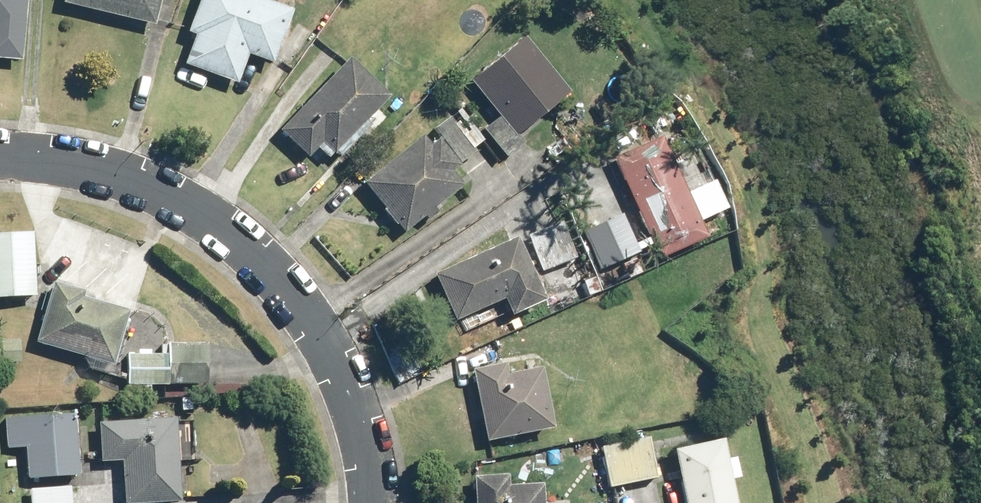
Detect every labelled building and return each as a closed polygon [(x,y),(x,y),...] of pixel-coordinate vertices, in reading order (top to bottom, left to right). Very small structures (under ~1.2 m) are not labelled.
[(32,0),(0,0),(0,58),(27,61),(32,0)] [(68,4),(161,25),(167,0),(69,0),(68,4)] [(276,0),(203,0),(191,30),(202,34),(192,62),(244,81),(253,55),(277,64),(298,8),(276,0)] [(528,35),(477,81),(504,113),(488,127),(512,155),(531,138),(527,134),(577,91),(528,35)] [(358,56),(286,127),(313,155),(323,146),(334,157),(341,151),(346,155),(378,123),(372,117),(395,93),(358,56)] [(429,133),(369,182),(413,231),(429,216),(433,220),(444,210),(440,205),(468,179),(459,169),(481,149),(478,146),(489,136),(468,113),(457,123),(453,118),(440,130),(445,136),(439,142),(429,133)] [(733,207),(721,181),(693,193),(668,139),(618,162),(661,257),(712,233),(706,220),(733,207)] [(645,248),(629,219),(612,227),(628,257),(645,248)] [(0,234),(0,297),(40,296),(39,233),(0,234)] [(469,335),(553,297),(542,273),(539,274),(522,237),(441,275),(469,335)] [(92,291),(59,282),(44,340),(117,360),(132,307),(90,296),(92,291)] [(133,353),(130,385),(177,386),(178,377),(211,377),(212,342),(173,341),(173,354),(133,353)] [(513,361),(479,368),(493,441),(560,428),(548,365),(515,372),(513,361)] [(85,473),(81,412),(7,416),(9,447),(30,446),(32,476),(85,473)] [(182,460),(195,459),(193,420),(180,421),(180,417),(102,421),(105,461),(129,460),(131,502),(141,502),(184,501),(182,460)] [(604,444),(612,487),(662,477),(653,435),(604,444)] [(728,436),(679,446),(691,502),(743,502),(728,436)] [(479,475),(479,502),(549,502),(549,483),(512,484),(512,475),(479,475)] [(34,487),(34,502),(112,502),(111,484),(34,487)]
